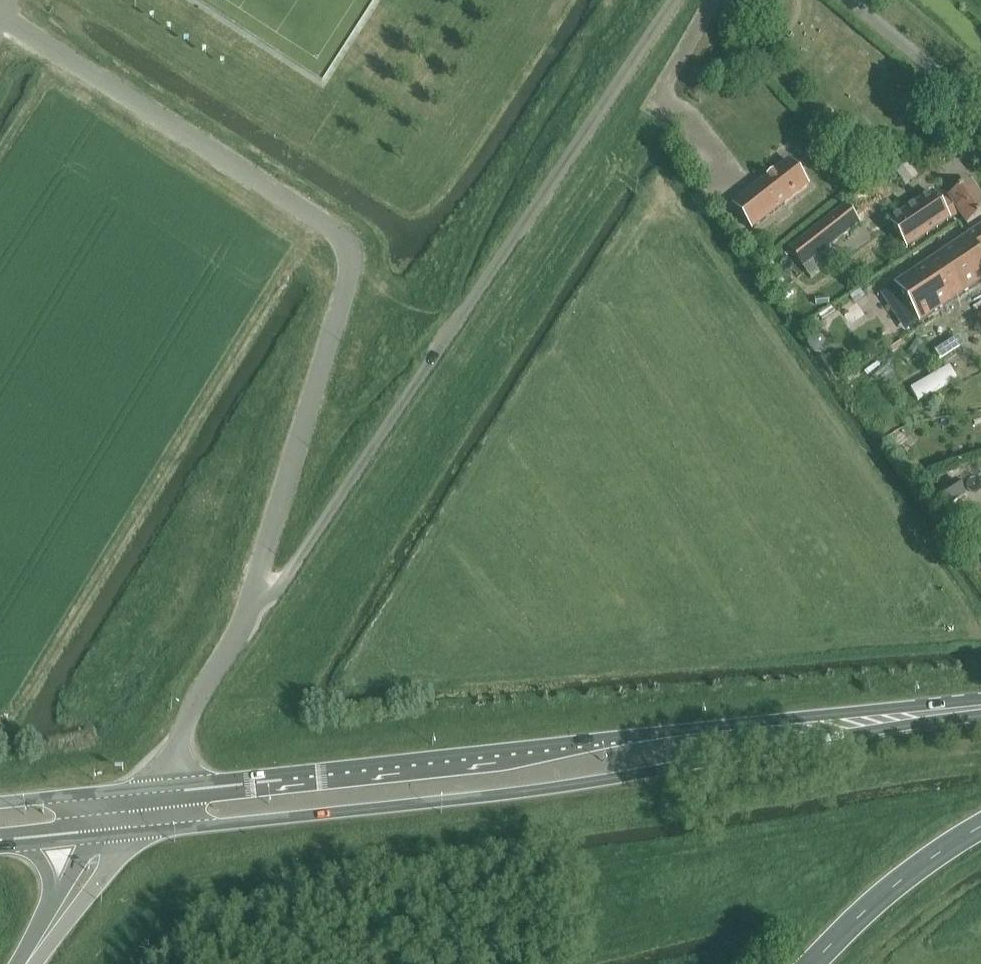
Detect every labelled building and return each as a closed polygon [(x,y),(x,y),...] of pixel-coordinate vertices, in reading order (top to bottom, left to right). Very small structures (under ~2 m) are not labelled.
[(789,166),(733,209),(753,235),(809,191),(789,166)] [(960,218),(967,229),(980,220),(980,203),(971,188),(949,202),(950,203),(940,210),(928,193),(898,214),(900,217),(889,224),(906,250),(958,216),(960,218)] [(845,209),(790,253),(811,280),(838,259),(830,249),(859,226),(845,209)] [(920,325),(980,285),(980,231),(895,288),(920,325)] [(941,511),(966,496),(957,481),(931,495),(941,511)]
